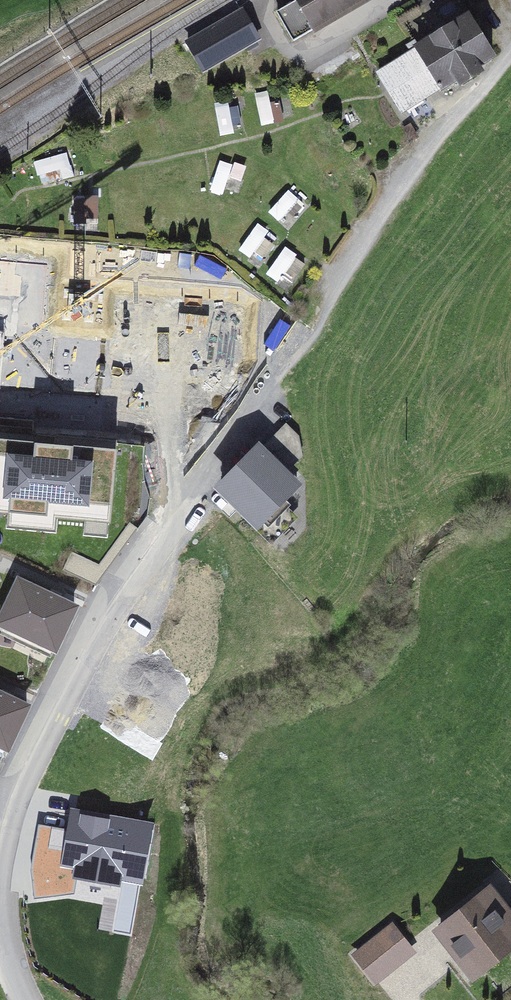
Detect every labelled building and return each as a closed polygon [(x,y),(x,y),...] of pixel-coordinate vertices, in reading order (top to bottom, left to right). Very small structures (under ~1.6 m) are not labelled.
[(294,42),(366,0),(292,0),(275,10),(294,42)] [(240,6),(184,41),(203,72),(259,37),(240,6)] [(464,12),(371,69),(399,114),(492,57),(464,12)] [(267,91),(255,94),(262,124),(282,120),(278,101),(270,103),(267,91)] [(228,101),(215,104),(221,135),(234,133),(228,101)] [(65,154),(34,162),(40,183),(71,175),(65,154)] [(219,161),(209,189),(221,193),(227,175),(240,180),(244,169),(219,161)] [(288,190),(269,212),(278,220),(287,209),(293,214),(303,204),(288,190)] [(98,199),(74,198),(73,222),(97,223),(98,199)] [(268,231),(258,224),(239,250),(259,265),(273,247),(262,239),(268,231)] [(306,262),(285,247),(267,273),(277,280),(281,274),(292,282),(306,262)] [(0,442),(0,508),(106,517),(112,452),(0,442)] [(258,445),(220,484),(258,522),(296,483),(258,445)] [(18,578),(0,616),(0,622),(56,648),(76,604),(18,578)] [(0,686),(0,749),(5,751),(29,698),(0,686)] [(439,924),(474,975),(510,950),(510,923),(489,890),(439,924)] [(351,947),(371,981),(417,954),(397,920),(351,947)]
